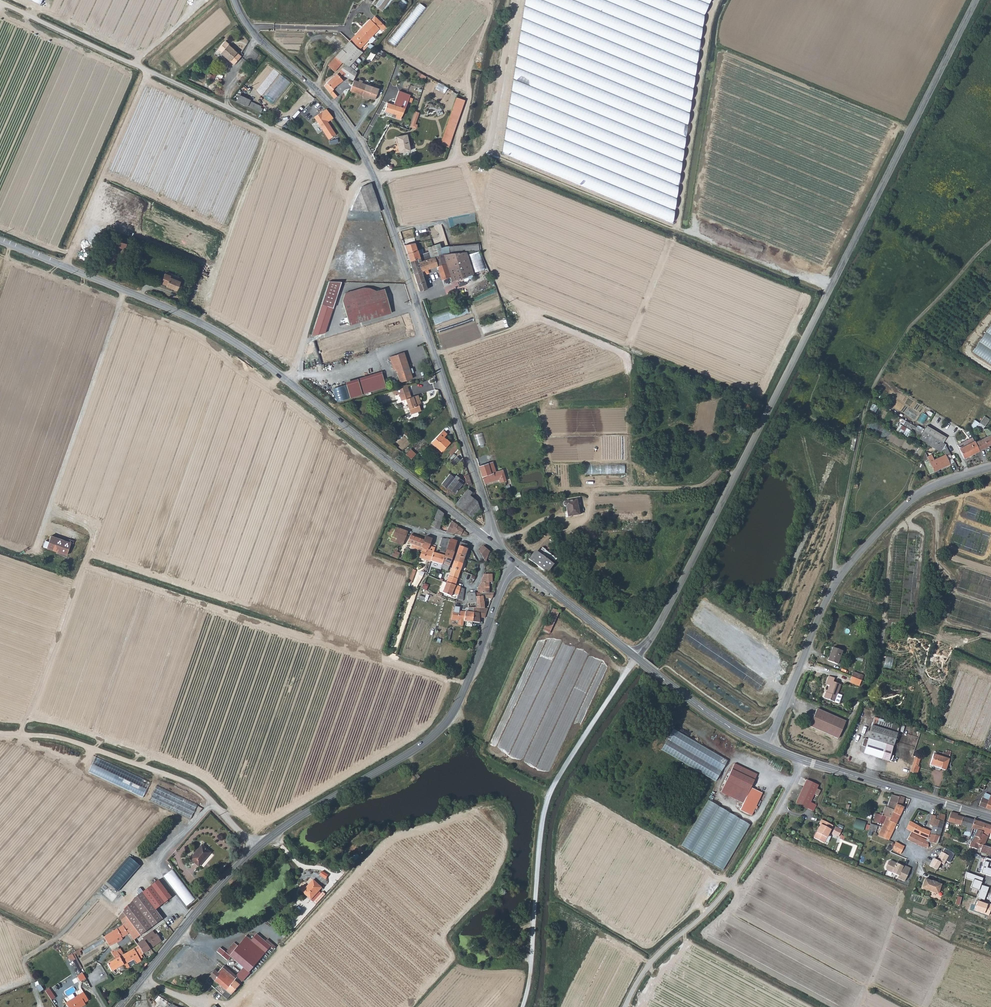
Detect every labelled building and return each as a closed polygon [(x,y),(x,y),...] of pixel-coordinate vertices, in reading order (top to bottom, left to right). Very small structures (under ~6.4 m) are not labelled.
[(502,154),(676,228),(706,24),(715,0),(528,0),(502,154)] [(425,10),(419,5),(389,42),(395,47),(425,10)] [(370,19),(350,41),(359,49),(379,28),(378,27),(382,23),(374,16),(370,19)] [(226,40),(219,48),(222,52),(221,52),(234,64),(242,56),(234,49),(235,49),(229,44),(230,43),(226,40)] [(362,52),(359,49),(350,41),(342,49),(349,55),(346,58),(355,66),(358,63),(355,60),(362,52)] [(346,58),(349,55),(342,49),(335,57),(342,63),(346,58)] [(334,71),(342,63),(335,57),(328,65),(334,71)] [(345,76),(354,80),(357,73),(350,67),(345,64),(337,74),(343,80),(345,76)] [(210,72),(209,78),(215,80),(217,74),(210,72)] [(336,85),(343,80),(337,74),(331,79),(325,85),(325,86),(334,99),(337,96),(332,90),(337,86),(336,85)] [(289,85),(279,76),(264,99),(273,106),(289,85)] [(354,80),(350,90),(350,91),(363,95),(364,90),(372,93),(370,97),(370,98),(375,100),(379,89),(371,86),(366,84),(366,85),(362,83),(362,81),(359,80),(359,82),(354,80)] [(385,111),(392,113),(402,116),(409,95),(397,91),(393,104),(387,103),(385,111)] [(269,107),(240,95),(237,102),(267,114),(269,107)] [(454,97),(439,143),(448,146),(464,100),(454,97)] [(329,112),(327,109),(320,113),(315,116),(329,139),(336,135),(326,121),(333,118),(329,112)] [(407,135),(397,136),(399,152),(409,150),(407,135)] [(361,186),(356,199),(355,200),(367,200),(376,197),(375,193),(370,183),(361,186)] [(367,200),(355,200),(353,207),(351,210),(381,211),(380,208),(376,197),(367,200)] [(124,249),(128,238),(114,233),(111,244),(124,249)] [(410,261),(418,259),(418,261),(442,253),(439,243),(427,247),(428,252),(419,254),(415,242),(404,245),(407,254),(410,261)] [(478,244),(449,246),(449,253),(479,250),(478,244)] [(106,254),(100,252),(98,258),(104,260),(106,254)] [(473,273),(466,252),(456,253),(461,267),(448,271),(450,276),(450,277),(451,281),(473,273)] [(442,253),(418,261),(422,271),(437,266),(446,263),(442,253)] [(454,253),(448,253),(442,253),(446,263),(437,266),(442,279),(445,278),(446,279),(448,278),(448,277),(450,277),(450,276),(448,271),(461,267),(456,253),(454,253)] [(414,273),(422,271),(418,261),(418,259),(410,261),(412,267),(414,273)] [(414,273),(416,281),(420,291),(427,289),(422,271),(414,273)] [(491,288),(495,286),(490,276),(486,278),(491,288)] [(181,282),(170,278),(167,286),(177,290),(181,282)] [(333,308),(342,282),(329,281),(322,304),(322,305),(329,307),(333,308)] [(343,301),(377,291),(370,288),(365,288),(345,294),(343,301)] [(384,289),(377,291),(343,301),(343,302),(348,319),(350,325),(392,313),(384,289)] [(313,334),(320,336),(329,307),(322,305),(313,334)] [(409,314),(314,342),(320,365),(415,334),(409,314)] [(971,352),(990,365),(990,322),(971,352)] [(404,352),(391,356),(400,382),(413,378),(404,352)] [(343,381),(347,398),(384,388),(380,372),(343,381)] [(420,408),(419,406),(418,403),(420,403),(420,402),(418,394),(411,396),(409,390),(398,393),(401,400),(405,399),(410,414),(419,411),(420,408)] [(970,425),(980,432),(988,419),(983,416),(979,423),(973,420),(970,425)] [(934,437),(926,433),(917,428),(902,419),(897,427),(930,446),(933,440),(932,439),(934,437)] [(986,427),(983,427),(988,436),(978,441),(977,438),(974,440),(974,441),(969,444),(967,440),(958,444),(964,457),(990,445),(990,431),(986,427)] [(929,428),(926,433),(934,437),(946,445),(948,439),(929,428)] [(447,435),(443,430),(430,443),(436,448),(437,448),(441,452),(450,443),(444,437),(447,435)] [(934,471),(955,462),(952,458),(951,456),(946,445),(934,437),(932,439),(933,440),(930,446),(941,452),(943,448),(946,455),(934,460),(932,455),(928,456),(934,471)] [(448,452),(451,455),(457,449),(454,446),(448,452)] [(409,449),(404,453),(410,459),(415,454),(409,449)] [(488,463),(487,463),(479,466),(482,474),(485,483),(498,479),(499,482),(506,481),(503,469),(496,471),(495,468),(490,469),(488,463)] [(447,488),(447,487),(455,492),(462,484),(461,482),(462,480),(456,475),(454,477),(450,474),(442,484),(447,488)] [(455,504),(460,508),(472,518),(480,508),(477,501),(476,502),(469,495),(472,492),(469,489),(468,488),(455,504)] [(579,515),(579,500),(568,500),(567,500),(566,500),(566,501),(565,501),(565,502),(565,503),(566,504),(567,504),(567,515),(579,515)] [(442,521),(443,514),(439,510),(438,509),(435,518),(442,521)] [(440,529),(442,521),(435,518),(432,527),(440,529)] [(447,532),(451,534),(457,535),(465,535),(468,533),(454,523),(451,520),(443,529),(444,529),(446,531),(447,532)] [(403,545),(408,532),(391,525),(387,535),(390,536),(389,537),(392,538),(391,539),(391,540),(390,540),(403,545)] [(412,544),(422,548),(425,540),(410,535),(407,543),(412,544)] [(67,542),(50,536),(48,541),(45,547),(66,555),(70,543),(72,544),(73,541),(67,540),(67,542)] [(423,548),(422,552),(419,557),(431,561),(434,554),(427,551),(428,550),(429,550),(430,547),(433,540),(426,537),(425,540),(422,548),(423,548)] [(439,565),(441,566),(442,563),(446,550),(447,548),(444,547),(447,539),(442,538),(439,547),(441,548),(439,554),(434,554),(431,561),(440,564),(439,565)] [(452,552),(455,541),(451,540),(450,540),(447,548),(446,550),(447,550),(448,551),(452,552)] [(465,559),(470,546),(469,546),(461,543),(456,556),(465,559)] [(482,555),(484,560),(486,559),(490,551),(488,550),(483,546),(479,549),(482,555)] [(392,554),(391,554),(391,555),(398,558),(400,553),(397,552),(398,549),(395,547),(392,554)] [(534,549),(526,557),(529,560),(537,551),(534,549)] [(447,550),(446,550),(442,563),(450,566),(453,556),(451,555),(452,552),(448,551),(447,550)] [(553,565),(540,554),(537,551),(529,560),(546,573),(553,565)] [(460,571),(465,559),(456,556),(452,568),(460,571)] [(547,574),(554,566),(553,565),(546,573),(547,574)] [(457,579),(460,571),(452,568),(449,576),(457,579)] [(416,570),(413,569),(408,582),(412,583),(416,570)] [(483,576),(482,580),(483,582),(478,587),(477,592),(474,592),(474,596),(484,596),(485,591),(487,591),(488,581),(492,581),(491,573),(483,574),(483,576)] [(466,582),(471,584),(472,583),(474,579),(475,576),(472,575),(471,578),(468,577),(466,582)] [(455,585),(457,579),(449,576),(446,582),(455,585)] [(463,596),(464,588),(455,585),(446,582),(442,593),(451,596),(452,592),(457,593),(456,596),(457,596),(456,598),(463,599),(463,596)] [(473,603),(467,603),(467,607),(481,607),(483,608),(484,602),(484,598),(492,599),(493,594),(494,592),(487,591),(485,591),(484,596),(474,596),(473,603)] [(480,612),(481,607),(467,607),(467,608),(467,611),(465,611),(464,621),(473,622),(474,612),(480,612)] [(465,611),(464,611),(458,611),(453,610),(453,611),(451,619),(464,621),(465,611)] [(842,650),(832,646),(826,660),(836,664),(842,650)] [(908,664),(886,657),(884,667),(906,673),(908,664)] [(741,676),(741,674),(747,674),(747,665),(735,665),(735,676),(741,676)] [(850,676),(860,680),(862,674),(853,671),(850,676)] [(833,678),(827,676),(824,684),(827,685),(825,692),(824,692),(821,698),(832,702),(839,685),(831,681),(833,678)] [(858,685),(860,680),(850,676),(848,682),(858,685)] [(846,722),(817,709),(810,726),(838,739),(846,722)] [(868,738),(877,741),(885,744),(893,746),(897,733),(871,725),(868,738)] [(659,750),(715,779),(726,758),(670,729),(659,750)] [(881,758),(885,744),(877,741),(868,738),(864,753),(881,758)] [(893,746),(885,744),(881,758),(888,761),(893,746)] [(943,753),(941,753),(940,756),(948,759),(951,751),(946,750),(945,753),(943,752),(943,753)] [(940,768),(945,770),(948,759),(940,756),(933,754),(930,764),(940,768)] [(920,757),(915,756),(910,771),(917,773),(919,766),(917,765),(920,757)] [(152,781),(96,757),(90,773),(145,796),(152,781)] [(755,774),(733,763),(719,791),(742,802),(739,809),(750,814),(761,791),(750,786),(755,774)] [(807,809),(807,808),(810,802),(814,794),(817,796),(820,790),(816,788),(818,785),(806,779),(795,803),(807,809)] [(167,787),(158,801),(195,826),(205,812),(167,787)] [(883,813),(881,812),(880,815),(884,816),(891,818),(893,813),(898,797),(891,795),(888,807),(886,806),(883,813)] [(901,812),(903,807),(901,806),(904,798),(899,796),(898,797),(893,813),(899,815),(901,812)] [(989,800),(982,798),(979,806),(983,807),(986,808),(989,800)] [(682,847),(724,871),(751,826),(708,801),(682,847)] [(815,805),(810,802),(807,808),(813,811),(815,805)] [(966,827),(965,831),(970,832),(971,828),(974,820),(957,815),(958,814),(951,812),(950,814),(948,821),(966,827)] [(875,813),(874,820),(882,824),(884,816),(880,815),(875,813)] [(896,823),(899,815),(893,813),(891,818),(890,821),(896,823)] [(931,814),(929,822),(933,823),(932,825),(941,828),(945,818),(945,815),(939,813),(938,816),(935,815),(931,814)] [(891,818),(884,816),(882,824),(881,826),(893,830),(896,823),(890,821),(891,818)] [(855,818),(852,826),(862,830),(865,821),(855,818)] [(832,825),(821,820),(819,824),(820,824),(814,838),(823,843),(832,825)] [(990,855),(990,848),(980,844),(978,844),(984,823),(974,820),(971,828),(977,830),(973,842),(974,843),(973,846),(981,849),(980,852),(990,855)] [(927,838),(929,839),(932,833),(932,832),(930,831),(927,830),(920,826),(912,823),(909,821),(906,828),(913,832),(920,835),(927,838)] [(978,844),(980,844),(983,835),(986,836),(987,833),(990,834),(990,825),(984,823),(978,844)] [(875,833),(877,827),(870,824),(868,830),(875,833)] [(941,828),(932,825),(930,831),(932,832),(932,833),(939,835),(941,828)] [(888,840),(893,830),(881,826),(878,836),(888,840)] [(841,830),(835,827),(832,833),(838,836),(841,830)] [(922,847),(928,847),(927,842),(927,841),(910,833),(907,840),(922,847)] [(937,844),(939,835),(932,833),(929,839),(929,842),(937,844)] [(904,846),(896,842),(895,843),(891,849),(900,854),(904,846)] [(202,847),(190,860),(198,868),(210,854),(202,847)] [(953,853),(943,848),(941,852),(940,851),(935,860),(932,858),(928,865),(935,869),(939,862),(942,864),(945,860),(948,862),(953,853)] [(973,853),(969,862),(970,862),(975,864),(976,865),(979,855),(973,853)] [(985,857),(980,872),(990,875),(990,873),(990,859),(985,857)] [(897,877),(904,881),(910,868),(903,864),(902,866),(896,863),(890,860),(888,861),(885,867),(886,869),(898,875),(897,877)] [(187,906),(196,900),(175,869),(166,875),(187,906)] [(982,878),(965,872),(964,879),(972,882),(969,888),(978,891),(975,898),(983,901),(988,888),(980,885),(982,878)] [(939,884),(924,879),(921,888),(936,893),(939,884)] [(156,892),(164,902),(171,897),(157,880),(141,893),(132,900),(138,907),(156,892)] [(299,907),(307,899),(310,895),(302,888),(295,895),(293,894),(289,898),(299,907)] [(128,916),(131,919),(142,934),(161,919),(154,910),(164,902),(156,892),(138,907),(137,908),(128,916)] [(299,907),(306,913),(314,904),(307,899),(299,907)] [(131,902),(121,911),(125,916),(126,915),(125,915),(133,904),(131,902)] [(125,915),(126,915),(125,916),(129,920),(131,919),(128,916),(137,908),(133,904),(125,915)] [(131,919),(129,920),(137,932),(139,935),(140,936),(142,934),(131,919)] [(124,926),(104,937),(110,945),(122,938),(123,939),(130,935),(129,934),(133,931),(130,926),(125,928),(124,926)] [(157,935),(153,937),(151,933),(142,939),(144,942),(138,946),(143,954),(161,942),(157,935)] [(225,951),(219,946),(215,950),(226,959),(229,955),(248,971),(269,946),(255,933),(250,939),(245,935),(237,945),(233,942),(225,951)] [(122,965),(126,970),(129,968),(126,964),(133,959),(136,964),(141,961),(140,959),(142,957),(141,955),(143,954),(138,946),(124,954),(116,959),(107,964),(112,971),(122,965)] [(116,959),(124,954),(121,949),(117,951),(116,950),(113,951),(112,950),(111,951),(116,959)] [(223,995),(227,999),(239,985),(234,980),(237,977),(224,966),(218,973),(216,972),(211,978),(227,990),(223,995)] [(84,973),(79,976),(82,982),(87,979),(84,973)] [(53,1000),(57,997),(52,989),(47,991),(53,1000)] [(66,1006),(84,1006),(86,1006),(84,1004),(88,1001),(83,994),(66,1006)] [(148,1000),(151,1003),(157,997),(154,994),(148,1000)]
